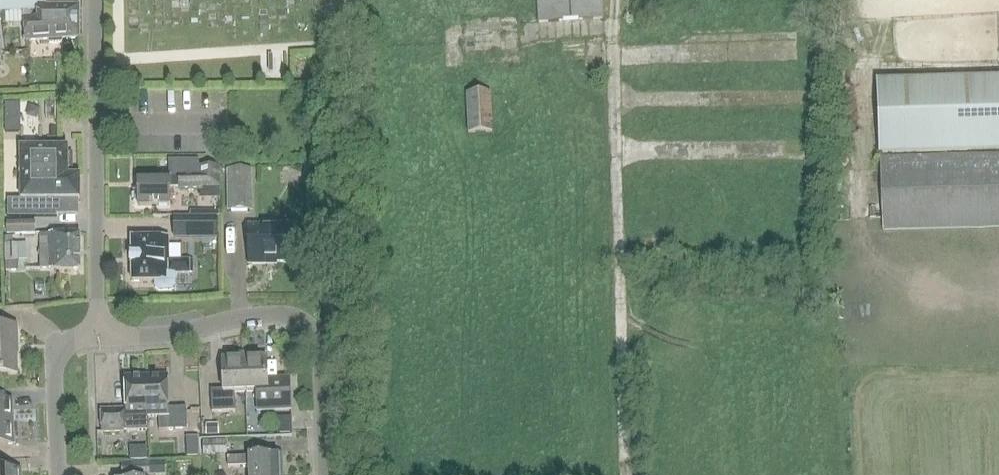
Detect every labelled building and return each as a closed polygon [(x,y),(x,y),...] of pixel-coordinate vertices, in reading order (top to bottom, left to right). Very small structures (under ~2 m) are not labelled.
[(1,9),(1,11),(24,10),(25,40),(49,39),(49,42),(61,42),(61,38),(78,37),(76,7),(44,9),(44,0),(0,0),(1,9)] [(601,0),(537,0),(538,22),(602,19),(601,0)] [(998,150),(998,78),(877,81),(879,153),(998,150)] [(492,132),(490,92),(466,93),(468,133),(492,132)] [(36,133),(57,132),(57,109),(35,109),(36,133)] [(80,201),(79,176),(68,176),(67,146),(20,147),(20,202),(7,202),(7,220),(57,219),(57,215),(77,215),(77,201),(80,201)] [(880,159),(882,231),(998,228),(998,155),(880,159)] [(166,161),(167,180),(137,181),(138,207),(168,207),(168,190),(217,190),(217,169),(197,169),(197,161),(166,161)] [(250,170),(228,170),(228,209),(251,209),(250,170)] [(174,218),(174,237),(202,237),(202,218),(174,218)] [(34,222),(7,223),(7,236),(34,235),(34,222)] [(271,228),(271,225),(248,225),(248,263),(267,263),(267,261),(292,261),(292,228),(271,228)] [(40,271),(80,271),(80,235),(40,235),(40,248),(40,271)] [(11,236),(4,237),(6,262),(18,262),(16,245),(12,245),(11,236)] [(168,237),(131,238),(131,282),(155,281),(155,288),(158,290),(172,290),(176,286),(175,273),(189,273),(189,260),(168,261),(168,237)] [(0,326),(0,374),(14,374),(13,345),(17,345),(16,326),(0,326)] [(245,393),(244,354),(236,354),(236,358),(222,359),(223,390),(211,391),(211,413),(235,412),(234,393),(245,393)] [(252,354),(244,354),(245,393),(256,392),(257,411),(290,410),(289,380),(267,381),(266,357),(252,358),(252,354)] [(146,377),(147,417),(161,416),(161,430),(189,429),(188,409),(170,410),(168,376),(146,377)] [(148,431),(147,417),(146,377),(125,378),(126,411),(103,412),(104,433),(148,431)] [(13,423),(12,400),(0,401),(0,424),(13,423)] [(13,446),(13,423),(0,424),(0,446),(13,446)] [(219,436),(218,424),(205,424),(205,436),(219,436)] [(202,455),(227,454),(226,442),(202,442),(202,455)] [(149,459),(149,446),(132,445),(132,458),(149,459)] [(248,474),(283,474),(283,456),(227,458),(227,468),(248,467),(248,474)] [(151,463),(124,464),(125,474),(151,474),(151,463)]
